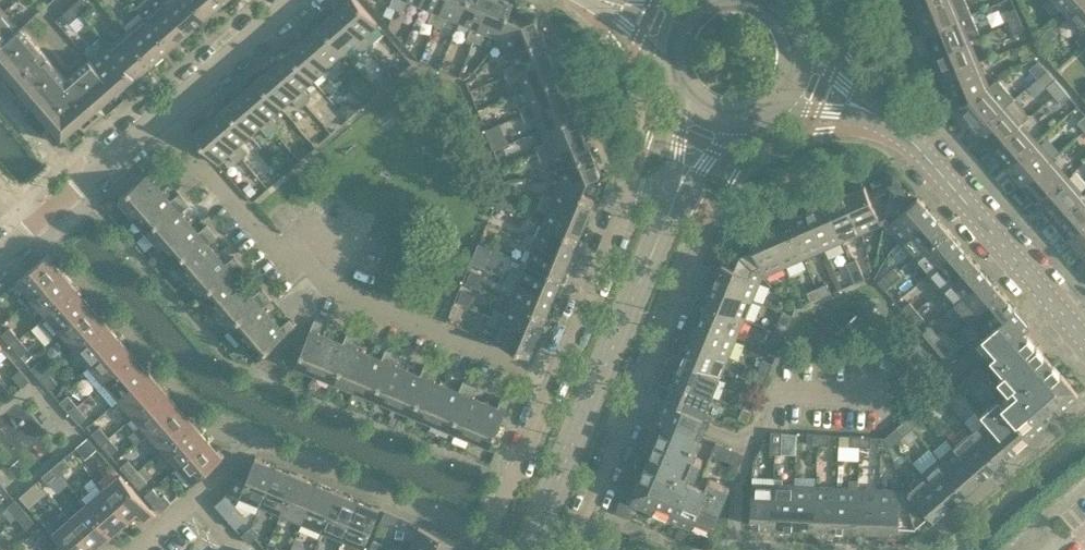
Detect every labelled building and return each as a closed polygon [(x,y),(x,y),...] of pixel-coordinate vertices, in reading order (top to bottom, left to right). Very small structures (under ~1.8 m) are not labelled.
[(89,4),(86,0),(77,0),(72,4),(80,12),(89,4)] [(136,6),(144,15),(171,46),(189,30),(163,0),(144,0),(136,6)] [(207,15),(194,0),(163,0),(189,30),(207,15)] [(224,0),(194,0),(207,15),(224,0)] [(377,24),(356,0),(347,0),(336,9),(368,47),(374,41),(367,33),(377,24)] [(422,0),(397,0),(394,8),(402,11),(407,0),(420,6),(422,0)] [(445,0),(422,0),(420,6),(431,10),(427,21),(434,24),(445,0)] [(467,0),(445,0),(434,24),(441,27),(446,16),(458,21),(467,0)] [(489,0),(467,0),(458,21),(470,27),(466,37),(473,40),(489,0)] [(513,3),(506,0),(489,0),(473,40),(480,43),(485,32),(503,40),(514,16),(508,14),(513,3)] [(915,10),(940,0),(911,0),(915,10)] [(971,13),(966,0),(940,0),(915,10),(924,32),(971,13)] [(1065,12),(1079,0),(1055,0),(1065,12)] [(1065,12),(1080,29),(1077,32),(1076,39),(1082,46),(1084,43),(1084,0),(1079,0),(1065,12)] [(70,20),(80,12),(72,4),(63,12),(70,20)] [(387,5),(383,15),(390,18),(394,8),(388,5),(387,5)] [(1009,22),(1020,18),(1015,7),(1005,12),(1009,22)] [(362,52),(368,47),(336,9),(321,22),(346,51),(354,44),(362,52)] [(18,28),(3,11),(0,14),(0,46),(19,29),(18,28)] [(971,13),(924,32),(933,54),(969,39),(980,34),(971,13)] [(153,61),(171,46),(144,15),(126,30),(153,61)] [(507,50),(544,35),(536,15),(523,20),(514,16),(503,40),(507,50)] [(1014,33),(1024,28),(1020,18),(1009,22),(1014,33)] [(335,61),(346,51),(321,22),(304,36),(336,74),(342,69),(335,61)] [(67,78),(29,35),(21,25),(18,28),(19,29),(0,46),(0,64),(35,105),(67,78)] [(135,76),(153,61),(126,30),(109,46),(135,76)] [(505,75),(552,55),(544,35),(507,50),(513,64),(502,68),(505,75)] [(336,75),(336,74),(304,36),(288,50),(313,80),(322,71),(330,80),(331,79),(336,75)] [(942,76),(978,60),(969,39),(933,54),(942,76)] [(117,92),(135,76),(109,46),(91,61),(115,90),(117,92)] [(303,88),(313,80),(288,50),(272,64),(304,102),(311,96),(303,88)] [(524,90),(560,76),(552,55),(505,75),(508,83),(519,78),(524,90)] [(115,90),(91,61),(89,58),(67,78),(35,105),(50,123),(43,129),(55,142),(115,90)] [(954,106),(988,85),(978,60),(942,76),(954,106)] [(1029,68),(1037,77),(1046,69),(1038,60),(1029,68)] [(298,107),(304,102),(272,64),(257,77),(282,106),(291,98),(298,107)] [(337,85),(341,81),(336,75),(332,80),(337,85)] [(521,114),(568,94),(560,76),(524,90),(529,102),(518,107),(521,114)] [(271,115),(282,106),(257,77),(240,92),(273,129),(278,124),(271,115)] [(1054,94),(1062,87),(1055,78),(1046,86),(1054,94)] [(1006,105),(1005,105),(1014,97),(997,79),(988,85),(954,106),(976,131),(1006,105)] [(1061,102),(1070,95),(1062,87),(1054,94),(1061,102)] [(266,134),(273,129),(240,92),(224,105),(250,134),(259,126),(266,134)] [(540,130),(576,115),(568,94),(521,114),(524,122),(535,117),(540,130)] [(1021,122),(1029,115),(1014,97),(1005,105),(1006,105),(976,131),(991,148),(1021,122)] [(240,142),(250,134),(224,105),(208,119),(241,156),(247,151),(240,142)] [(537,153),(584,134),(576,115),(540,130),(545,142),(534,146),(537,153)] [(235,161),(241,156),(208,119),(192,133),(217,162),(227,153),(235,161)] [(1007,166),(1037,140),(1021,122),(991,148),(1007,166)] [(556,169),(592,153),(584,134),(537,153),(540,160),(551,155),(556,169)] [(308,151),(314,146),(307,137),(301,142),(308,151)] [(1022,184),(1052,158),(1037,140),(1007,166),(1022,184)] [(587,178),(600,173),(592,153),(556,169),(560,178),(584,185),(587,178)] [(1038,202),(1067,176),(1052,158),(1022,184),(1038,202)] [(152,179),(161,171),(155,165),(118,197),(132,214),(161,189),(152,179)] [(1053,220),(1083,194),(1067,176),(1038,202),(1053,220)] [(581,192),(584,185),(560,178),(552,198),(542,193),(539,201),(585,220),(594,197),(581,192)] [(861,232),(883,222),(893,180),(867,191),(864,185),(844,193),(861,232)] [(917,197),(911,201),(893,180),(883,222),(900,240),(932,213),(917,197)] [(248,183),(243,187),(250,195),(255,191),(248,183)] [(179,191),(169,199),(161,189),(132,214),(145,229),(184,197),(179,191)] [(1068,237),(1084,223),(1084,192),(1083,194),(1053,220),(1068,237)] [(841,240),(861,232),(844,193),(825,202),(841,240)] [(179,211),(189,203),(184,197),(145,229),(159,245),(188,221),(179,211)] [(577,239),(585,220),(539,201),(536,208),(546,212),(541,224),(577,239)] [(822,248),(841,240),(825,202),(806,210),(822,248)] [(803,257),(822,248),(806,210),(787,219),(803,257)] [(914,256),(945,229),(932,213),(900,240),(914,256)] [(784,265),(803,257),(787,219),(767,227),(784,265)] [(205,222),(196,230),(188,221),(159,245),(173,261),(211,229),(205,222)] [(1084,254),(1084,223),(1068,237),(1084,255),(1084,254)] [(569,258),(577,239),(541,224),(536,235),(526,231),(523,238),(569,258)] [(761,275),(784,265),(767,227),(747,236),(750,243),(735,250),(761,275)] [(207,243),(216,235),(211,229),(173,261),(187,277),(215,253),(207,243)] [(927,272),(959,245),(945,229),(914,256),(927,272)] [(561,277),(569,258),(523,238),(520,246),(530,250),(525,262),(561,277)] [(941,288),(973,261),(959,245),(927,272),(941,288)] [(752,298),(761,275),(735,250),(729,265),(722,262),(713,283),(752,298)] [(233,254),(224,262),(215,253),(187,277),(200,293),(238,260),(233,254)] [(31,298),(62,272),(47,254),(16,280),(31,298)] [(850,272),(860,268),(856,258),(846,262),(850,272)] [(234,274),(243,266),(238,260),(200,293),(214,309),(243,284),(234,274)] [(955,304),(986,276),(973,261),(941,288),(955,304)] [(553,296),(561,277),(525,262),(520,274),(510,269),(507,277),(553,296)] [(893,282),(901,275),(894,267),(885,274),(893,282)] [(854,282),(865,277),(860,268),(850,272),(854,282)] [(45,314),(76,288),(62,272),(31,298),(45,314)] [(466,282),(476,286),(480,277),(470,273),(466,282)] [(821,274),(815,277),(818,284),(824,281),(821,274)] [(884,289),(893,282),(885,274),(877,281),(884,289)] [(969,320),(1000,292),(986,276),(955,304),(969,320)] [(545,316),(553,296),(507,277),(504,284),(514,289),(509,300),(545,316)] [(821,297),(831,292),(827,282),(816,287),(821,297)] [(744,318),(752,298),(713,283),(705,302),(744,318)] [(260,286),(251,294),(243,284),(214,309),(228,325),(266,293),(260,286)] [(811,301),(821,297),(816,287),(807,291),(811,301)] [(45,314),(37,321),(52,338),(60,331),(91,305),(76,288),(45,314)] [(456,302),(466,306),(471,294),(461,290),(456,302)] [(984,337),(1015,309),(1000,292),(969,320),(984,337)] [(262,307),(271,299),(266,293),(228,325),(242,341),(270,316),(262,307)] [(536,336),(545,316),(509,300),(504,313),(494,308),(490,316),(536,336)] [(908,317),(916,309),(910,301),(901,309),(908,317)] [(736,337),(744,318),(705,302),(697,321),(736,337)] [(74,348),(105,322),(91,305),(60,331),(74,348)] [(915,325),(924,318),(916,309),(908,317),(915,325)] [(288,318),(279,326),(270,316),(242,341),(257,358),(294,326),(288,318)] [(528,355),(536,336),(490,316),(488,323),(498,327),(492,340),(528,355)] [(318,332),(322,322),(314,319),(295,365),(315,373),(330,337),(318,332)] [(784,335),(788,324),(778,320),(774,331),(784,335)] [(728,356),(736,337),(697,321),(689,340),(728,356)] [(89,366),(120,339),(105,322),(74,348),(89,366)] [(1023,330),(1029,325),(1027,323),(990,356),(1004,371),(998,377),(1005,385),(1009,381),(1017,390),(1003,403),(998,397),(981,412),(986,418),(986,417),(1009,443),(1010,442),(1024,430),(1029,436),(1047,420),(1042,415),(1056,403),(1061,408),(1078,393),(1023,330)] [(10,344),(19,337),(9,326),(1,334),(10,344)] [(780,344),(784,335),(774,331),(770,340),(780,344)] [(333,381),(353,335),(346,332),(342,342),(330,337),(315,373),(333,381)] [(936,348),(944,341),(937,333),(928,340),(936,348)] [(356,348),(360,338),(353,335),(333,381),(353,389),(368,353),(356,348)] [(20,355),(28,348),(19,337),(10,344),(20,355)] [(104,382),(134,356),(120,339),(89,366),(104,382)] [(720,376),(728,356),(689,340),(681,360),(720,376)] [(943,356),(951,349),(944,341),(936,348),(943,356)] [(372,397),(392,351),(385,348),(380,358),(368,353),(353,389),(372,397)] [(395,364),(399,354),(392,351),(372,397),(392,406),(407,369),(395,364)] [(119,400),(149,373),(134,356),(104,382),(119,400)] [(768,373),(772,363),(762,359),(758,369),(768,373)] [(39,378),(48,371),(39,360),(30,367),(39,378)] [(712,395),(720,376),(681,360),(673,379),(712,395)] [(411,414),(431,367),(424,364),(419,375),(407,369),(392,406),(411,414)] [(965,394),(988,374),(980,365),(957,385),(965,394)] [(434,380),(438,370),(431,367),(411,414),(431,422),(446,386),(434,380)] [(22,387),(30,380),(20,368),(12,375),(22,387)] [(764,383),(768,373),(758,369),(754,379),(764,383)] [(49,389),(58,382),(48,371),(39,378),(49,389)] [(133,416),(163,390),(149,373),(119,400),(133,416)] [(703,416),(712,395),(673,379),(664,400),(703,416)] [(451,430),(470,383),(463,380),(458,391),(446,386),(431,422),(451,430)] [(473,397),(477,386),(470,383),(451,430),(469,438),(485,402),(473,397)] [(943,400),(951,393),(944,385),(936,392),(943,400)] [(148,433),(178,407),(163,390),(133,416),(141,426),(131,437),(136,444),(148,434),(148,433)] [(935,407),(943,400),(936,392),(927,399),(935,407)] [(70,412),(78,405),(68,393),(60,400),(70,412)] [(490,447),(510,400),(501,397),(497,407),(485,402),(469,438),(490,447)] [(752,412),(756,402),(746,397),(742,408),(752,412)] [(79,422),(87,415),(78,405),(70,412),(79,422)] [(162,450),(193,424),(178,407),(148,433),(148,434),(162,450)] [(748,422),(752,412),(742,408),(738,418),(748,422)] [(911,428),(920,420),(912,412),(904,419),(911,428)] [(694,455),(703,436),(657,417),(656,419),(663,422),(631,499),(652,508),(655,501),(672,508),(670,515),(691,524),(694,517),(713,525),(729,487),(708,478),(705,485),(688,477),(692,467),(698,469),(702,459),(694,455)] [(1010,442),(1009,443),(986,417),(986,418),(970,431),(998,463),(1015,448),(1010,442)] [(896,443),(911,428),(904,419),(887,434),(896,443)] [(177,468),(207,441),(193,424),(162,450),(177,468)] [(101,444),(109,437),(99,425),(91,432),(93,436),(101,444)] [(781,442),(782,431),(771,431),(770,442),(781,442)] [(982,477),(998,463),(970,431),(954,445),(982,477)] [(817,444),(818,433),(807,432),(807,443),(817,444)] [(828,444),(829,433),(818,433),(817,444),(828,444)] [(859,446),(860,434),(849,434),(849,445),(859,446)] [(871,446),(871,435),(860,434),(859,446),(871,446)] [(88,437),(77,446),(86,457),(97,448),(88,437)] [(110,455),(118,447),(109,437),(101,444),(110,455)] [(192,485),(222,459),(207,441),(177,468),(192,485)] [(739,465),(743,453),(715,442),(710,453),(739,465)] [(781,453),(781,442),(770,442),(770,453),(781,453)] [(966,490),(982,477),(954,445),(938,459),(966,490)] [(71,464),(64,457),(64,456),(53,465),(60,474),(71,464)] [(130,478),(139,470),(129,459),(120,466),(130,478)] [(950,504),(966,490),(938,459),(923,472),(950,504)] [(260,506),(276,469),(255,461),(246,484),(235,480),(229,494),(260,506)] [(49,483),(60,474),(53,465),(42,475),(49,483)] [(281,515),(296,478),(276,469),(260,506),(281,515)] [(139,488),(148,480),(139,470),(130,478),(139,488)] [(933,519),(950,504),(923,472),(904,489),(916,524),(928,513),(933,519)] [(147,524),(155,517),(120,475),(103,490),(130,521),(138,514),(147,524)] [(782,484),(783,477),(774,477),(774,483),(772,525),(793,526),(795,484),(782,484)] [(301,523),(316,486),(296,478),(281,515),(301,523)] [(858,487),(858,479),(849,479),(848,487),(837,486),(835,528),(856,529),(857,487),(858,487)] [(772,525),(774,483),(752,482),(750,524),(772,525)] [(814,527),(816,485),(795,484),(793,526),(814,527)] [(835,528),(837,486),(816,485),(814,527),(835,528)] [(322,531),(337,494),(316,486),(301,523),(322,531)] [(164,493),(161,496),(153,487),(145,494),(152,503),(153,505),(160,512),(171,502),(164,493)] [(878,488),(858,487),(857,487),(856,529),(877,530),(878,488)] [(916,524),(904,489),(878,488),(877,530),(899,531),(899,523),(916,524)] [(113,535),(130,521),(103,490),(86,504),(113,535)] [(343,540),(358,503),(337,494),(322,531),(343,540)] [(224,496),(214,504),(221,512),(230,503),(224,496)] [(17,517),(25,510),(15,499),(7,506),(17,517)] [(379,511),(358,503),(343,540),(339,548),(344,549),(363,549),(379,511)] [(96,549),(113,535),(86,504),(69,519),(96,549)] [(26,528),(34,521),(25,510),(17,517),(26,528)] [(394,529),(398,519),(385,514),(380,524),(394,529)] [(96,549),(69,519),(51,534),(65,549),(95,549),(96,549)] [(248,544),(259,534),(252,527),(241,537),(248,544)] [(455,543),(418,527),(410,548),(413,549),(452,549),(455,543)] [(55,544),(44,532),(36,540),(45,549),(48,549),(55,544)] [(374,539),(373,539),(368,549),(380,549),(382,543),(374,539)]
